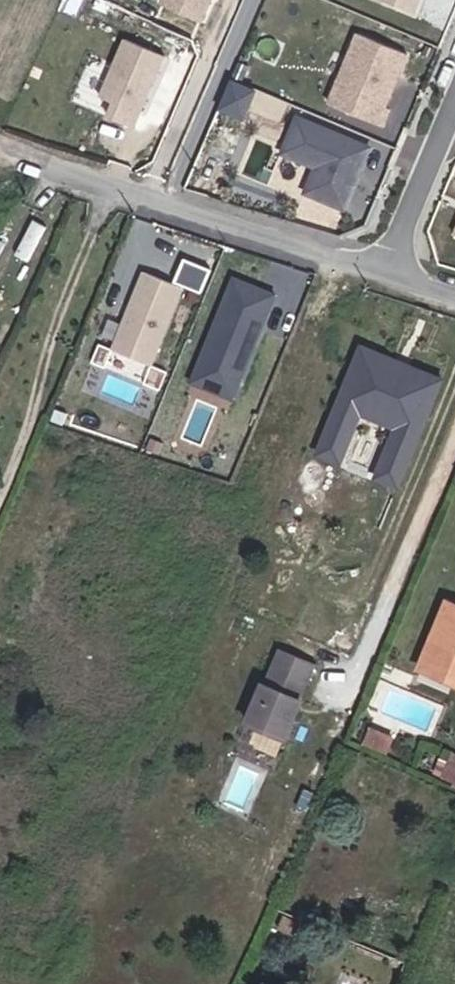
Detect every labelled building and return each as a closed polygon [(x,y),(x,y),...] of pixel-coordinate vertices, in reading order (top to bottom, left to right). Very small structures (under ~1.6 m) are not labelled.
[(159,1),(201,20),(210,0),(159,0),(159,1)] [(413,15),(419,0),(378,0),(413,15)] [(131,119),(144,88),(140,86),(145,75),(149,78),(162,48),(124,30),(98,88),(112,94),(106,108),(131,119)] [(385,109),(395,86),(390,84),(394,74),(399,76),(408,55),(353,32),(324,102),(384,127),(390,111),(385,109)] [(253,69),(240,64),(233,81),(246,86),(253,69)] [(390,84),(395,86),(399,76),(394,74),(390,84)] [(144,88),(149,78),(145,75),(140,86),(144,88)] [(246,86),(233,81),(221,108),(244,118),(256,90),(246,86)] [(375,150),(304,120),(289,156),(323,170),(312,196),(351,212),(375,150)] [(173,267),(200,278),(207,259),(180,248),(173,267)] [(139,275),(108,353),(146,369),(178,291),(139,275)] [(236,388),(272,297),(231,280),(194,371),(236,388)] [(393,380),(361,367),(321,463),(334,468),(345,464),(363,421),(400,437),(382,480),(386,490),(399,496),(435,409),(404,396),(410,382),(393,380)] [(444,605),(418,670),(454,686),(454,609),(444,605)] [(318,663),(282,647),(252,719),(287,735),(318,663)] [(243,724),(240,736),(282,749),(286,737),(243,724)] [(371,752),(393,762),(401,745),(378,735),(371,752)]
